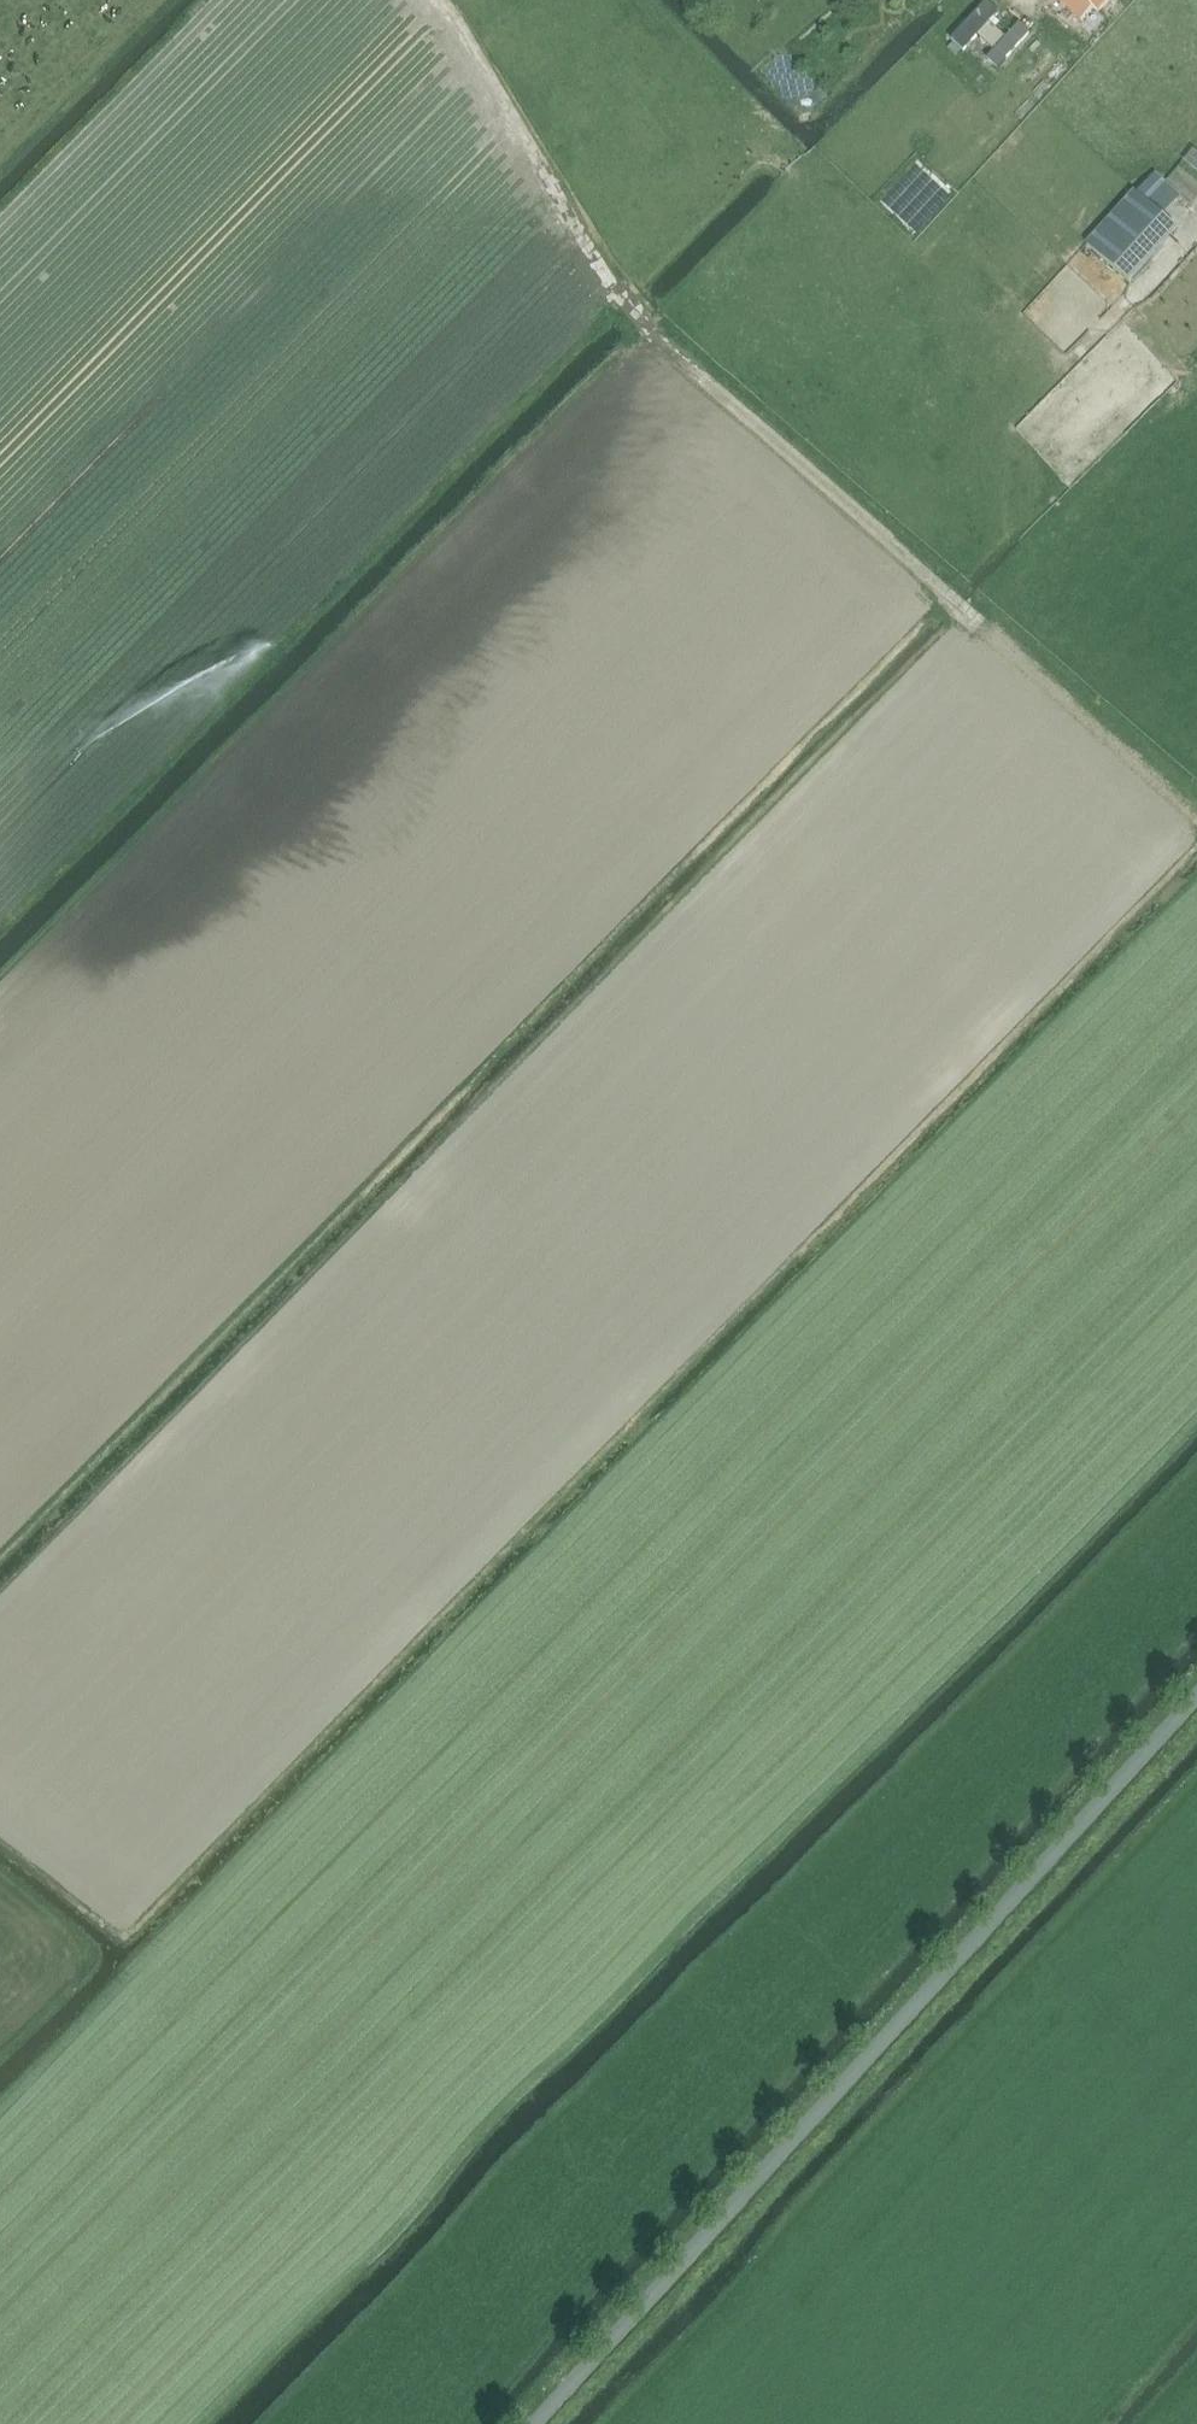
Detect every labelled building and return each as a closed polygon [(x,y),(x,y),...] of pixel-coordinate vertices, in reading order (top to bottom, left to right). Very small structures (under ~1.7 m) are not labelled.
[(1094,9),(1098,13),(1110,0),(1058,0),(1083,22),(1094,9)] [(1131,285),(1179,230),(1134,190),(1085,244),(1131,285)] [(1196,316),(1196,243),(1144,297),(1181,333),(1196,316)]
